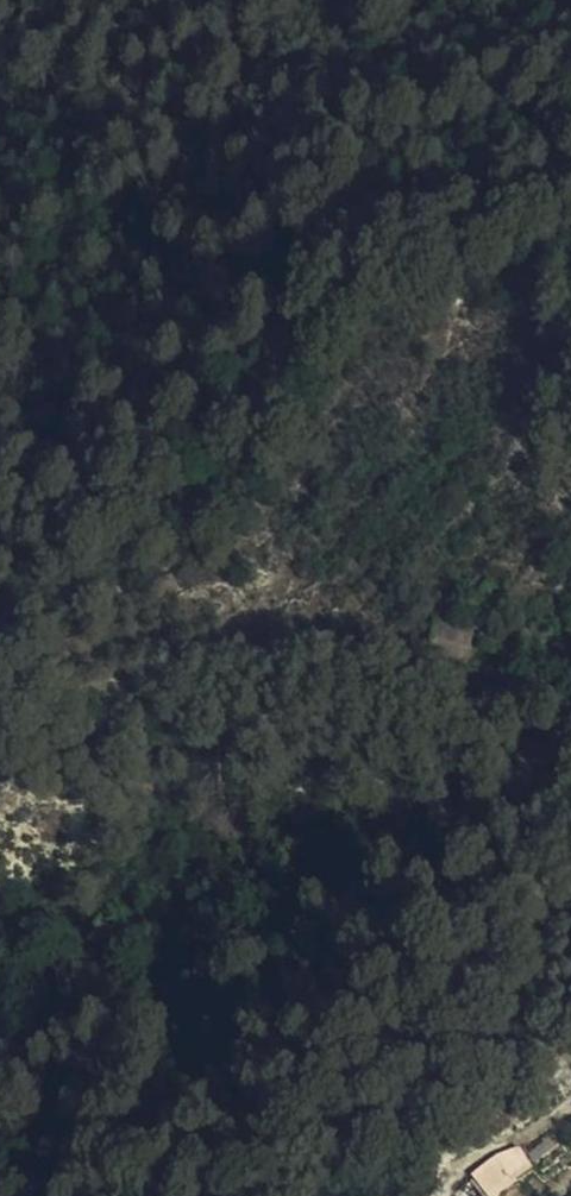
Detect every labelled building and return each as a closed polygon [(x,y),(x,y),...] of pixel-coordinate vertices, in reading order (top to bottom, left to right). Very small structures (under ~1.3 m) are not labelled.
[(465,636),(468,624),(446,618),(443,630),(432,627),(426,654),(465,663),(470,637),(465,636)] [(495,1157),(470,1176),(473,1181),(485,1195),(497,1195),(514,1181),(512,1178),(522,1169),(508,1151),(498,1160),(495,1157)] [(473,1181),(456,1193),(459,1195),(485,1195),(473,1181)]
